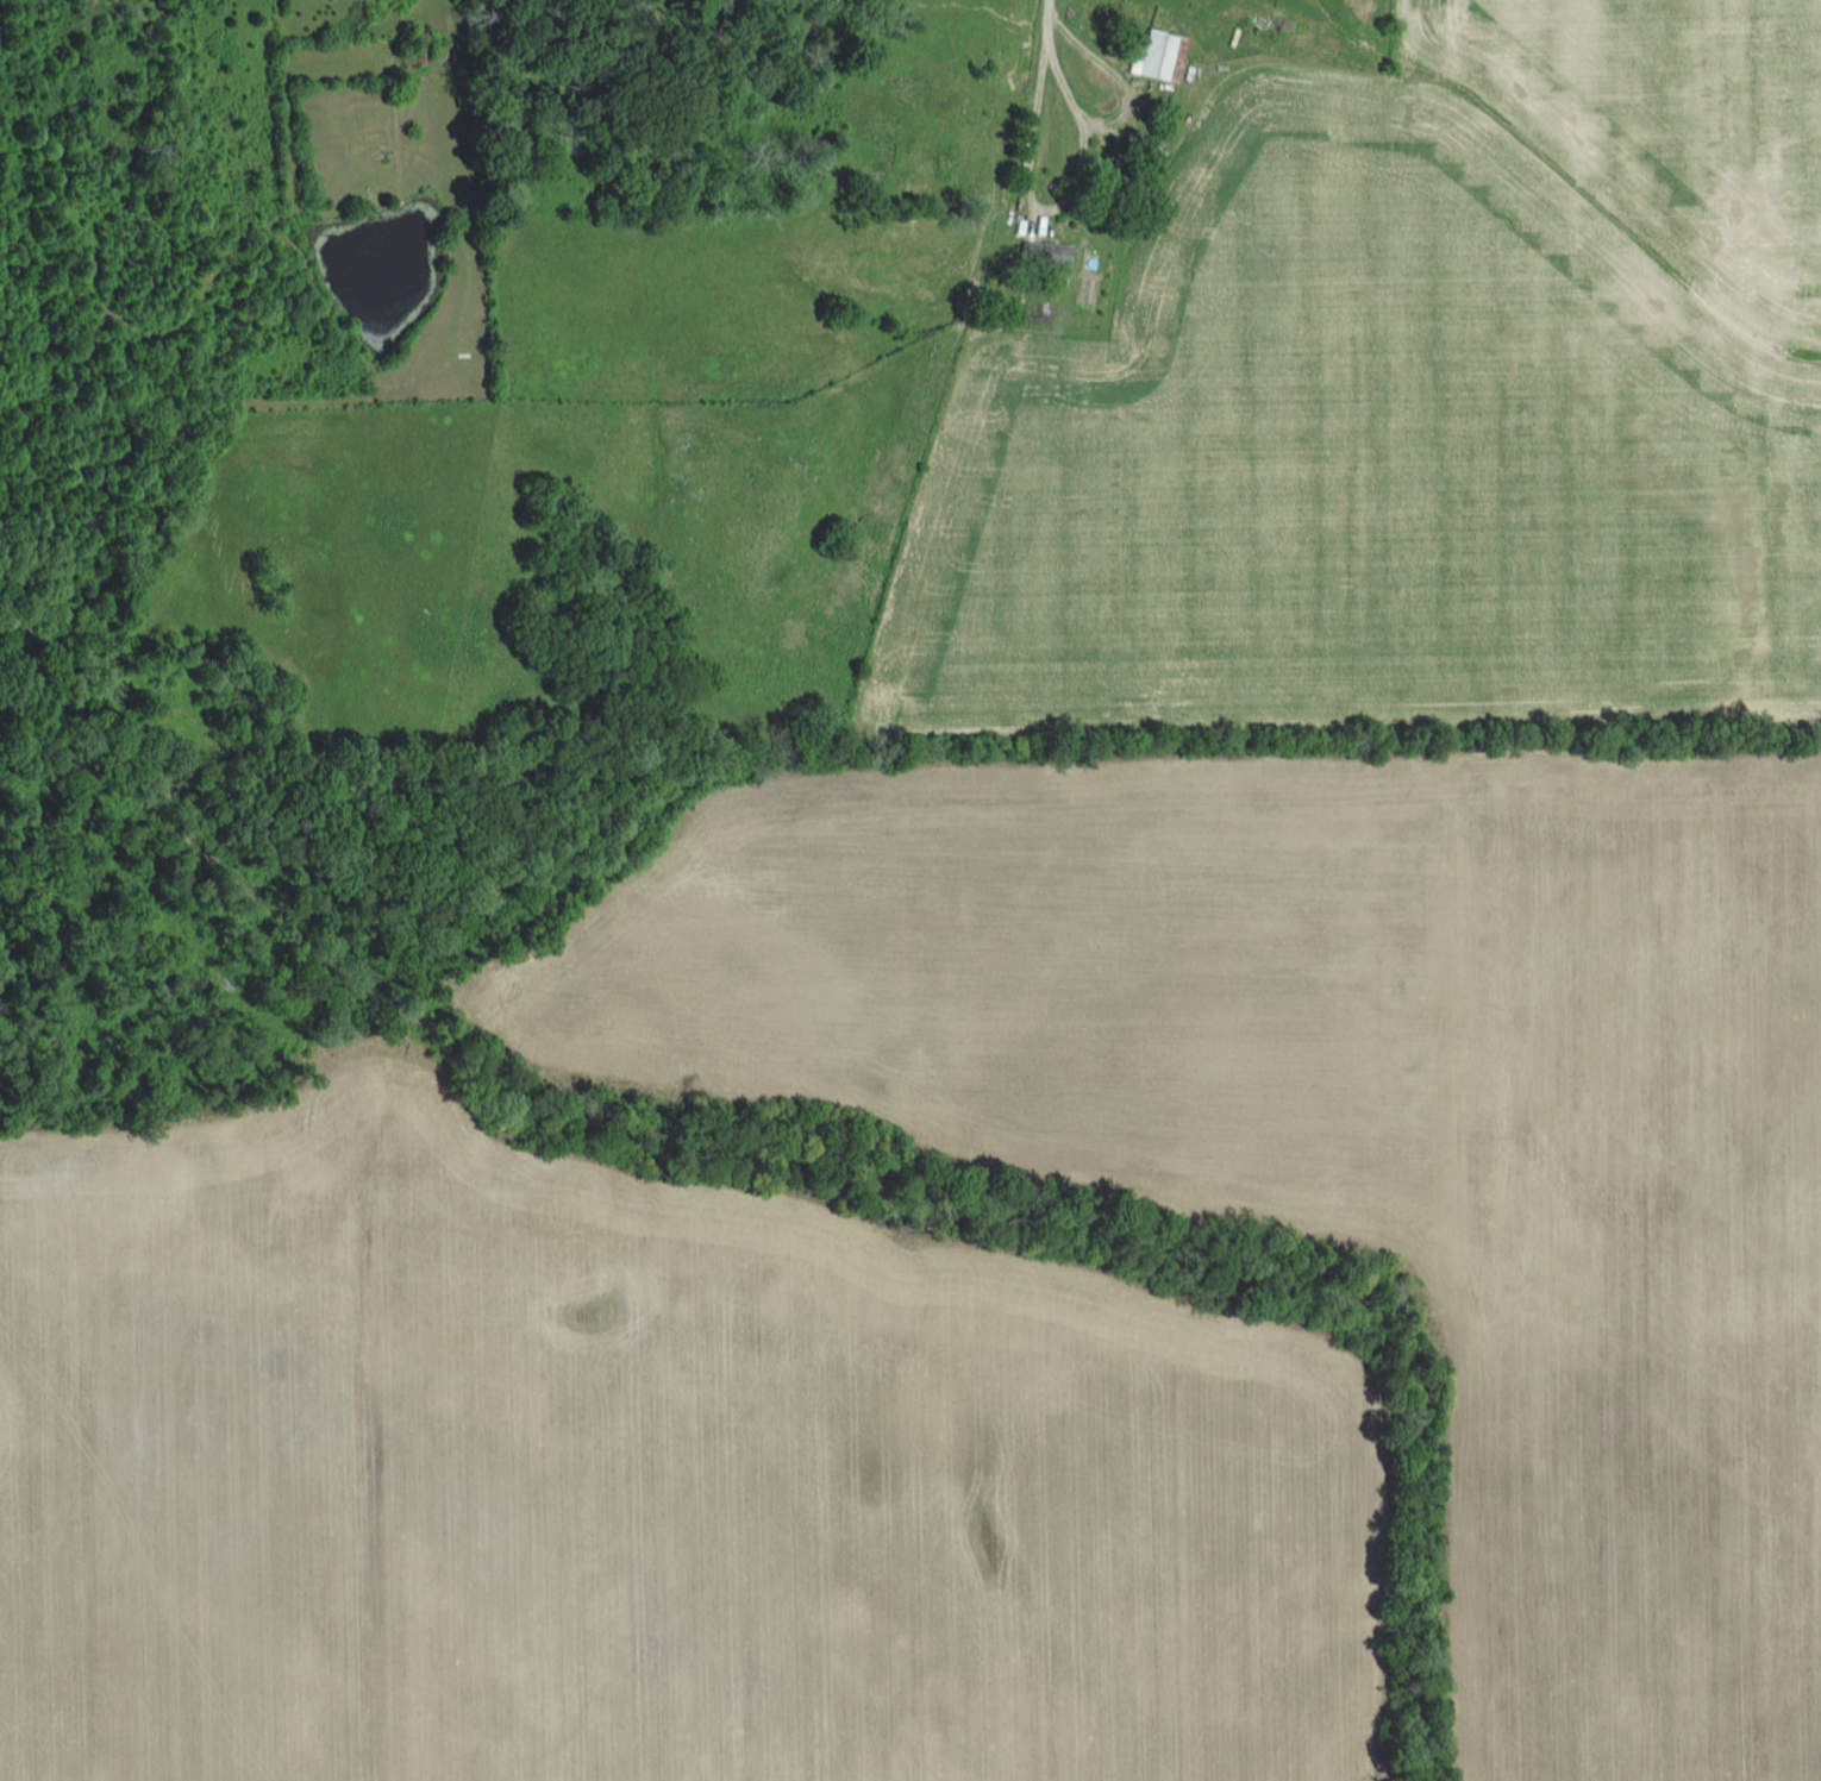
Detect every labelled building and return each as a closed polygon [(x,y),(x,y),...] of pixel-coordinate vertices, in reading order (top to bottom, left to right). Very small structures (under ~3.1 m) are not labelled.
[(1178,84),(1187,37),(1147,30),(1143,48),(1133,46),(1128,75),(1178,84)] [(1069,266),(1069,243),(1019,243),(1019,266),(1069,266)]
